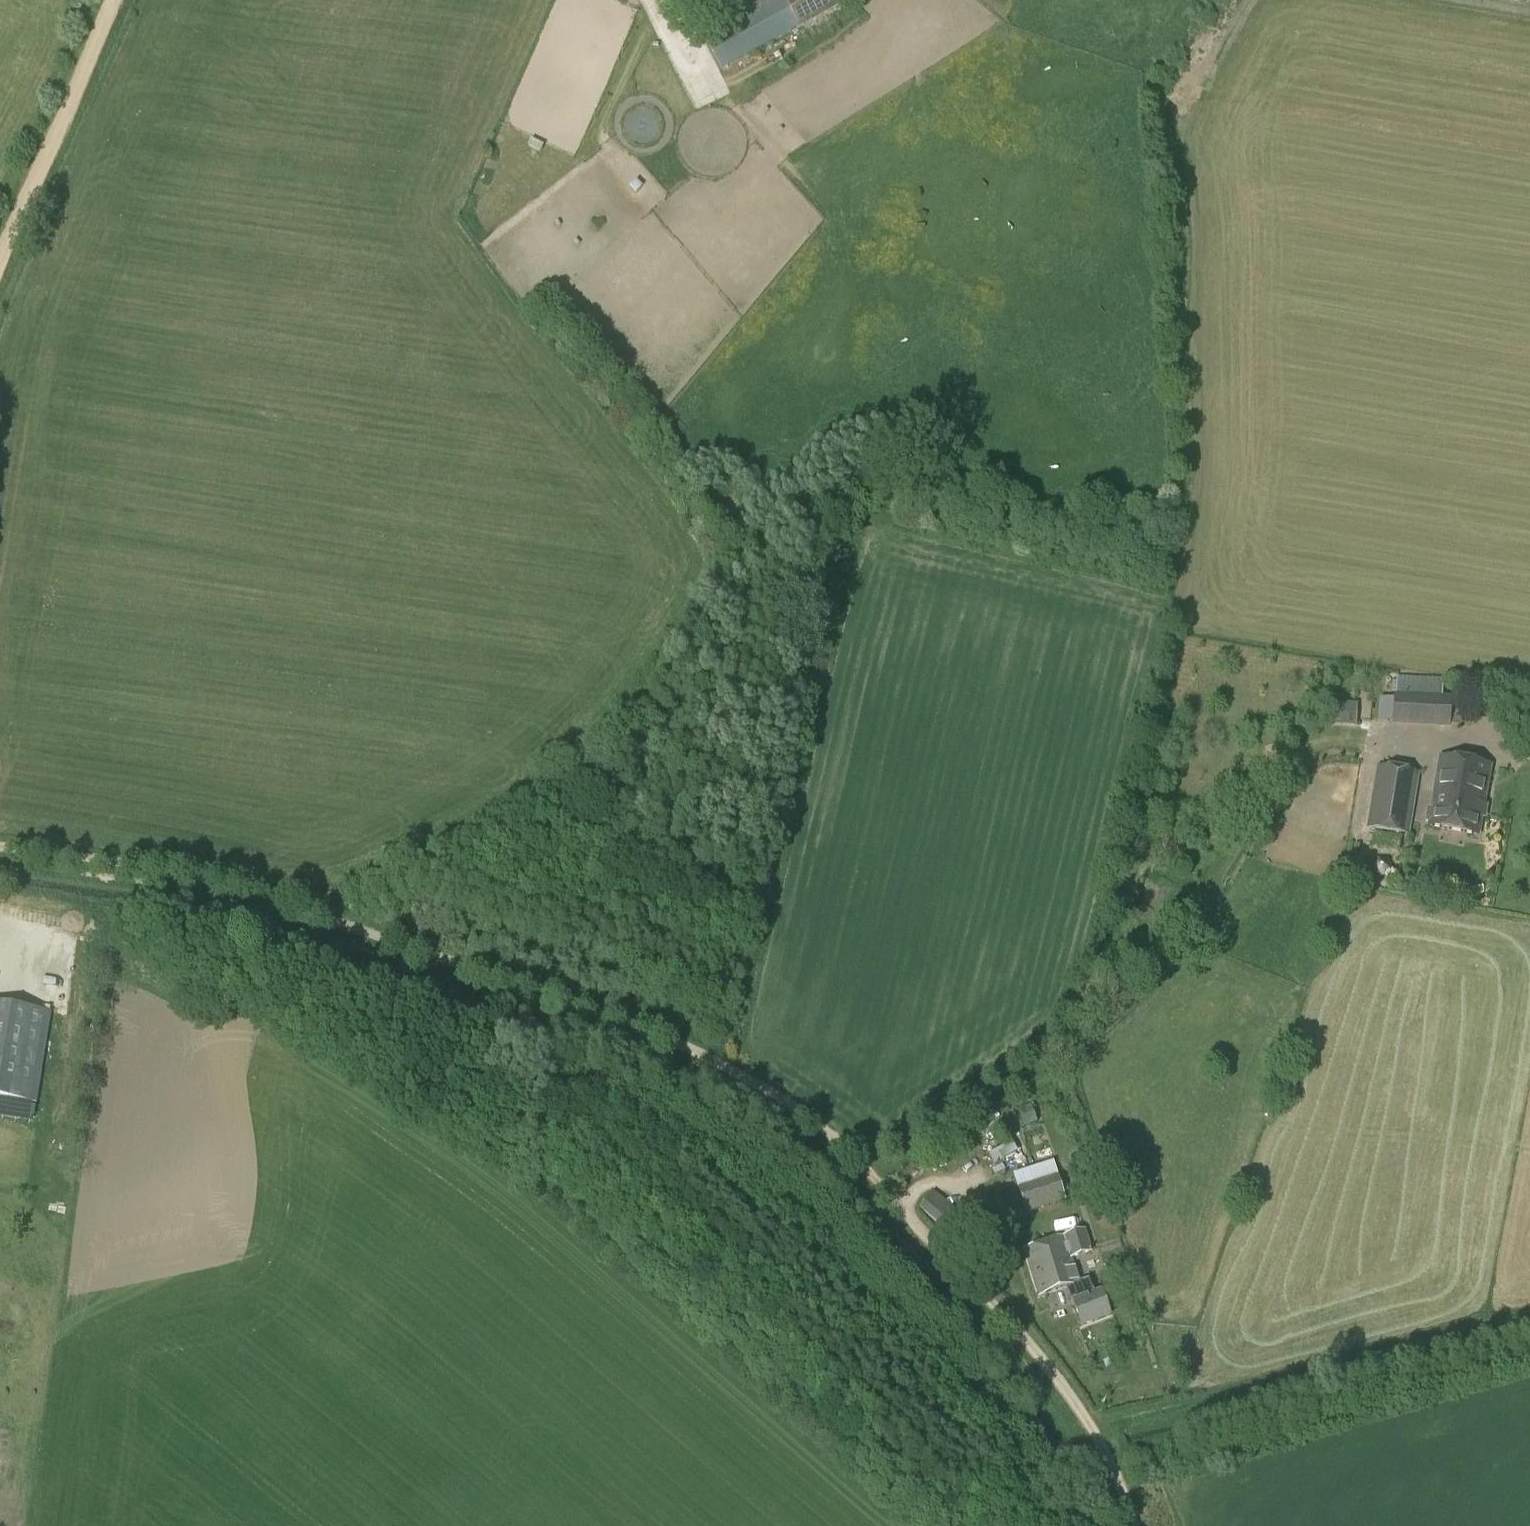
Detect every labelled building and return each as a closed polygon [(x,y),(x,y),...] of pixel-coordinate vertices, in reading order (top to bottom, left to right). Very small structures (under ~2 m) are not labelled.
[(845,0),(757,0),(702,31),(723,71),(799,29),(798,28),(845,0)] [(1393,726),(1404,726),(1406,696),(1441,698),(1443,680),(1396,677),(1393,726)] [(1452,698),(1441,698),(1439,729),(1451,729),(1452,698)] [(1357,704),(1333,702),(1332,725),(1356,727),(1357,704)] [(1492,767),(1442,757),(1428,826),(1478,835),(1492,767)] [(1409,835),(1419,773),(1378,766),(1368,828),(1409,835)] [(52,1011),(0,1003),(0,1164),(28,1168),(52,1011)] [(1026,1212),(1065,1199),(1057,1176),(1019,1188),(1026,1212)] [(969,1249),(977,1240),(955,1221),(961,1215),(933,1192),(920,1208),(969,1249)] [(1082,1281),(1073,1257),(1093,1251),(1086,1230),(1026,1249),(1040,1296),(1068,1286),(1074,1302),(1082,1326),(1111,1315),(1103,1292),(1096,1295),(1090,1278),(1082,1281)]
